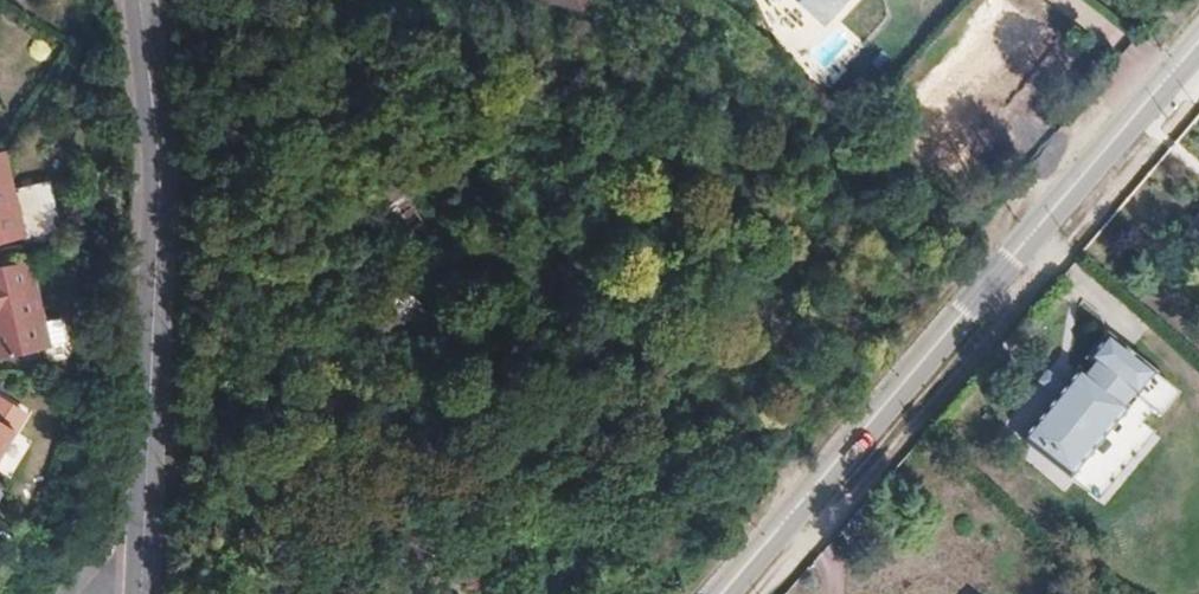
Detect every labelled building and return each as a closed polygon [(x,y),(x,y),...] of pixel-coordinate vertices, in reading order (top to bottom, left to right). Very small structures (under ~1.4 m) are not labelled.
[(820,0),(797,0),(808,11),(820,0)] [(15,231),(46,223),(35,178),(4,186),(0,171),(0,234),(15,231)] [(1198,234),(1198,189),(1177,214),(1198,234)] [(49,341),(29,255),(0,262),(0,353),(49,341)] [(1090,321),(1003,421),(1048,461),(1135,361),(1090,321)] [(0,419),(0,447),(12,427),(0,419)]
